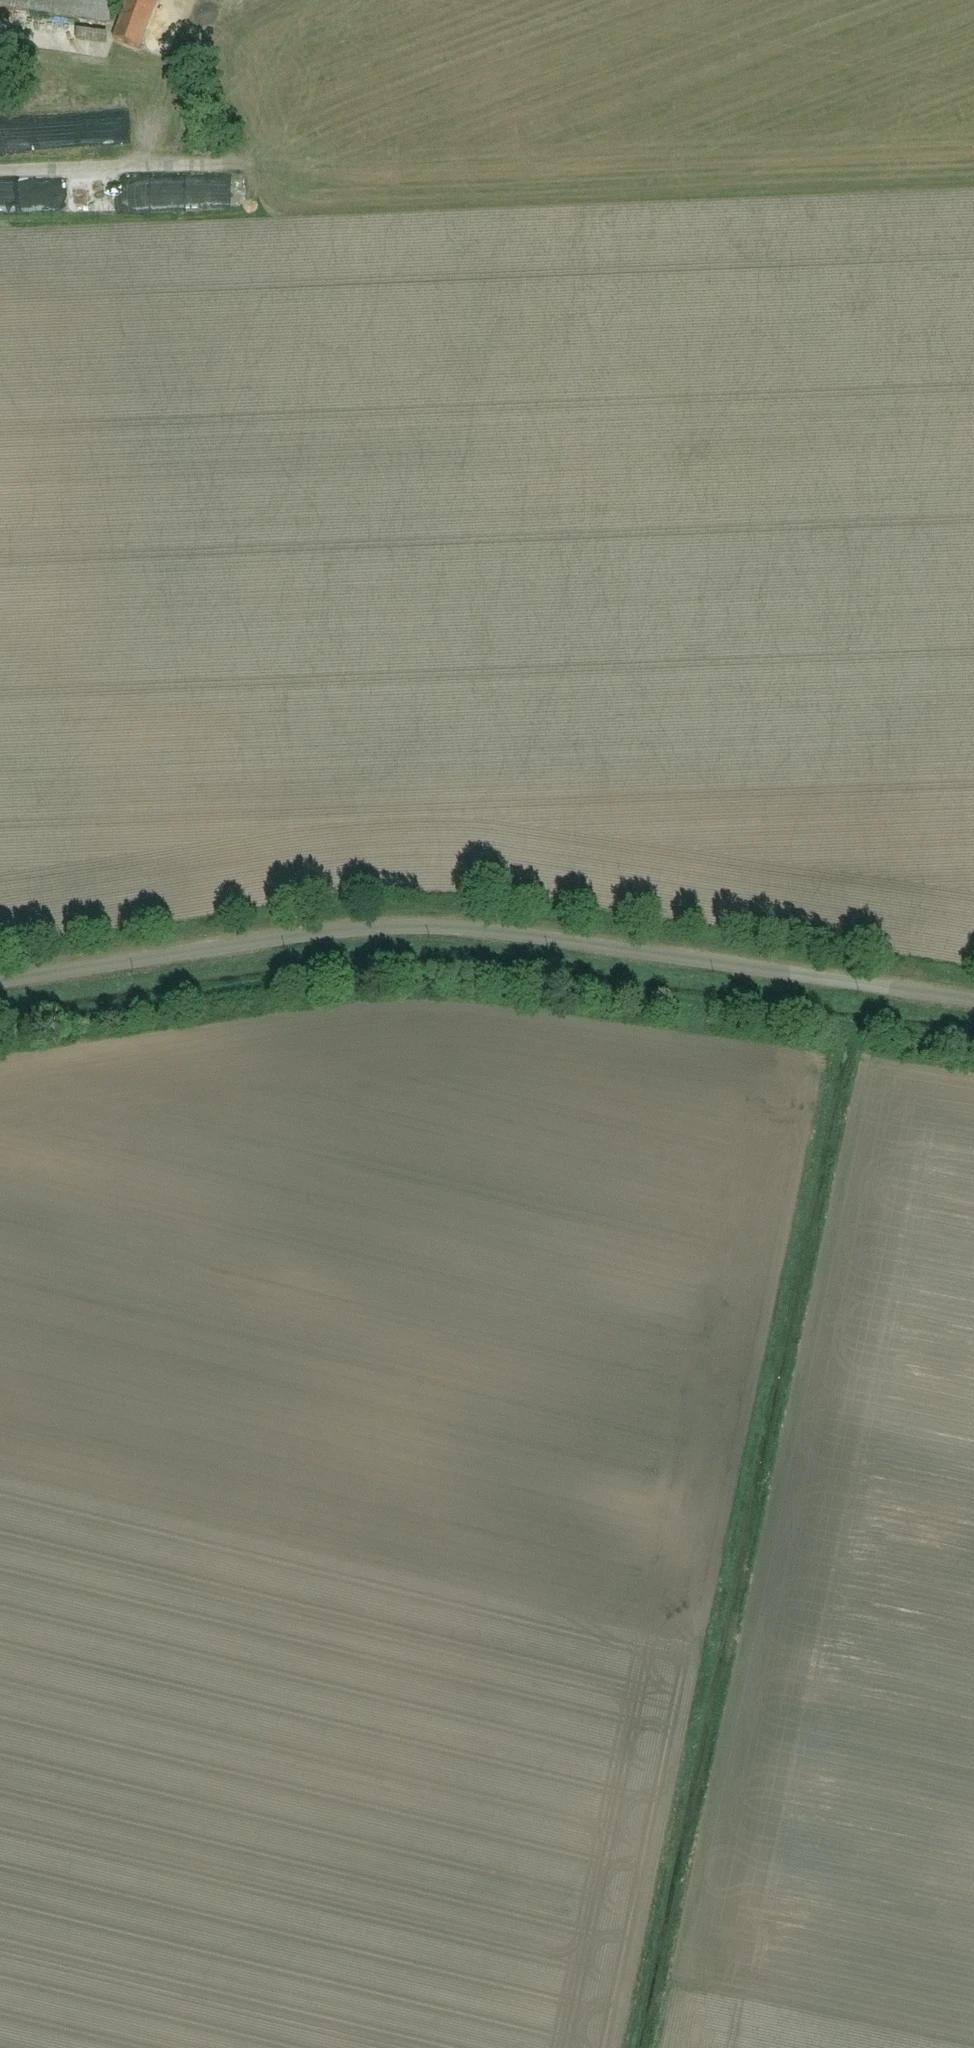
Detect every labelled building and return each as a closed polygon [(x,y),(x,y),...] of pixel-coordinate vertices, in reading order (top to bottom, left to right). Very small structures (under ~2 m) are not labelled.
[(109,33),(107,43),(133,48),(148,0),(0,0),(0,15),(109,33)] [(82,33),(53,41),(64,81),(93,74),(82,33)]
